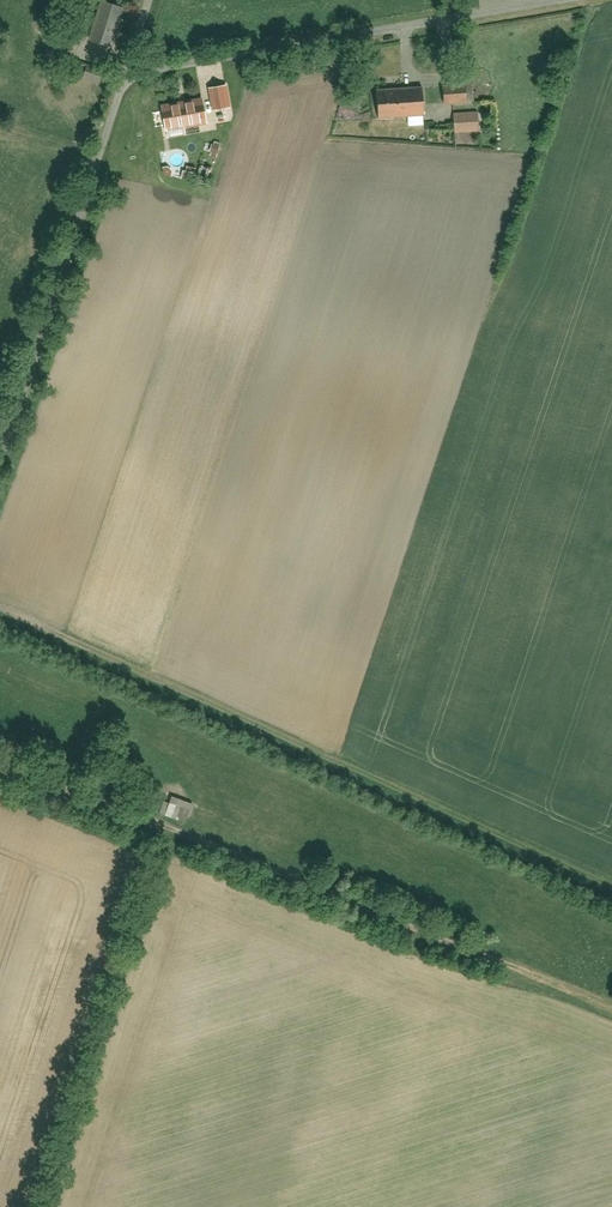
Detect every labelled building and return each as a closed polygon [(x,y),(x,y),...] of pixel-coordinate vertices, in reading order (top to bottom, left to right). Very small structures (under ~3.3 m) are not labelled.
[(122,8),(99,0),(86,39),(108,47),(122,8)] [(226,83),(207,86),(211,108),(230,105),(226,83)] [(463,84),(442,86),(443,102),(464,101),(463,84)] [(422,85),(379,88),(380,116),(424,113),(422,85)] [(201,95),(161,103),(167,134),(184,131),(183,125),(206,121),(201,95)] [(479,111),(454,112),(455,132),(480,130),(479,111)] [(219,156),(225,142),(218,139),(212,153),(219,156)] [(168,815),(190,823),(197,803),(176,795),(168,815)]
